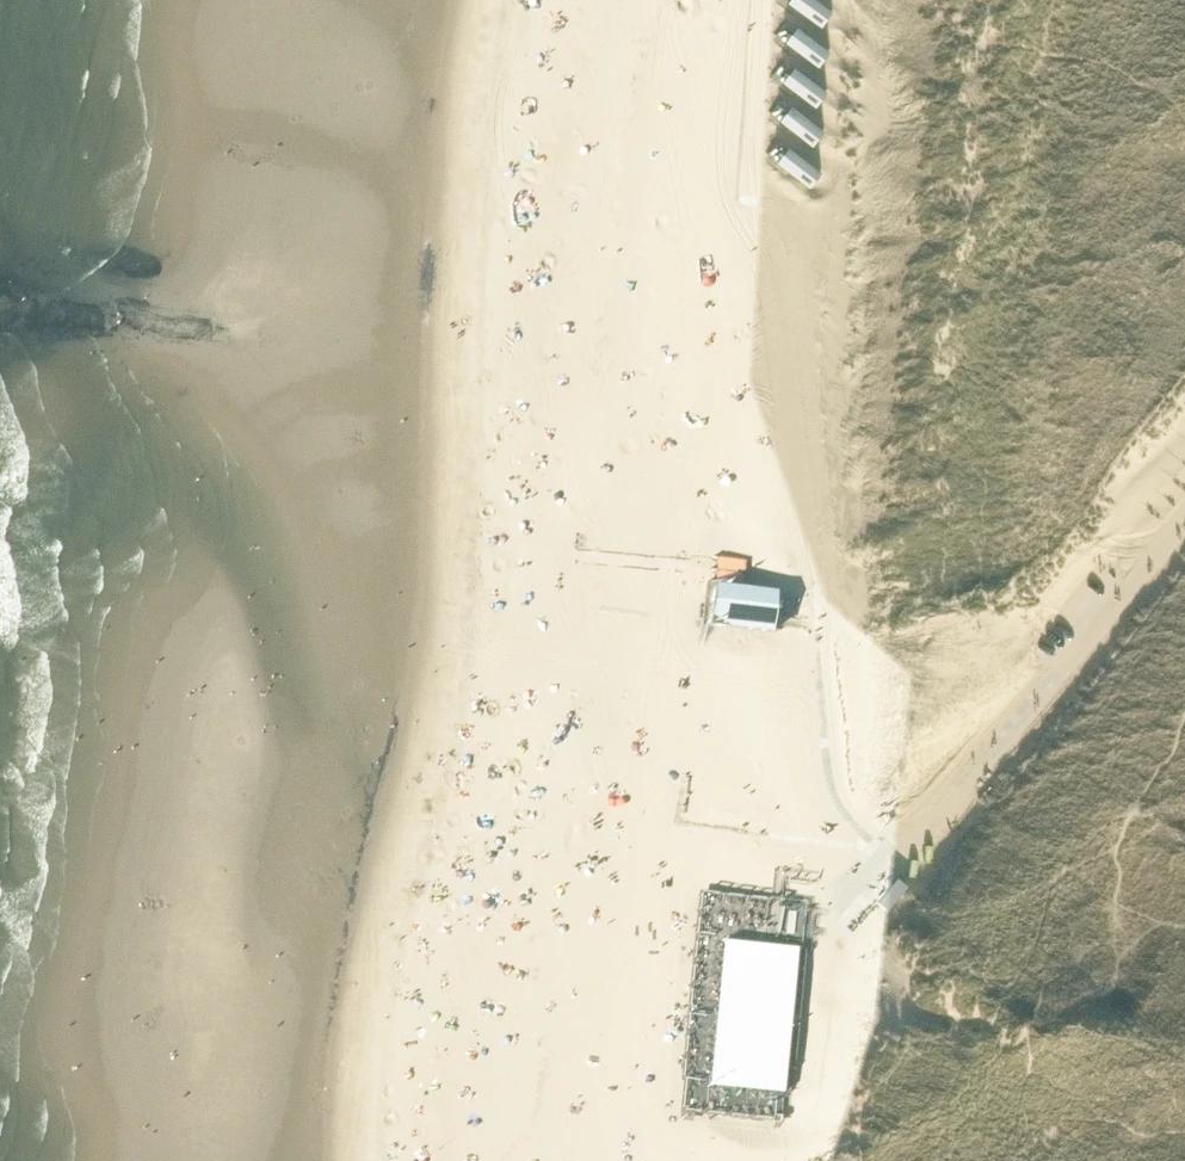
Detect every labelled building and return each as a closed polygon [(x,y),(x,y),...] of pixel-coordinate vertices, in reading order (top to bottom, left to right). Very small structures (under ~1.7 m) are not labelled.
[(820,28),(832,13),(815,0),(791,0),(789,3),(820,28)] [(786,43),(818,68),(830,53),(798,28),(786,43)] [(783,82),(815,107),(826,92),(795,67),(783,82)] [(780,124),(811,148),(823,133),(791,109),(780,124)] [(777,163),(809,187),(820,172),(788,148),(777,163)] [(712,589),(708,626),(768,632),(770,620),(772,596),(712,589)] [(778,903),(740,898),(699,894),(679,1118),(785,1124),(795,1019),(808,905),(778,903)]
